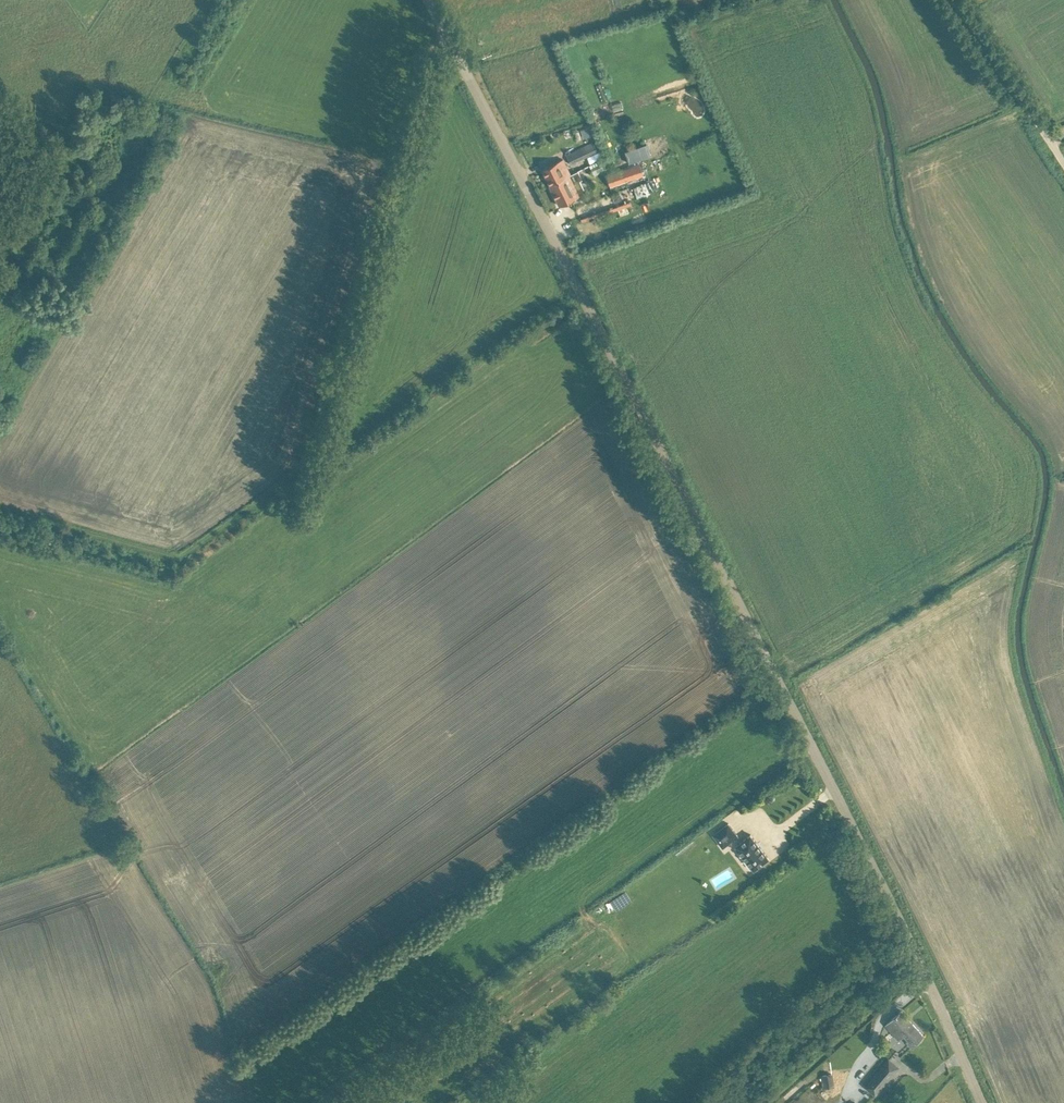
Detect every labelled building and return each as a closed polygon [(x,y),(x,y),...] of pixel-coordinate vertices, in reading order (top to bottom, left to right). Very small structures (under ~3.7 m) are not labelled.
[(685,10),(704,1),(704,0),(680,0),(685,10)] [(592,141),(566,155),(570,163),(596,150),(592,141)] [(694,157),(712,151),(709,142),(691,148),(694,157)] [(646,144),(624,151),(628,163),(650,155),(646,144)] [(542,169),(559,205),(585,192),(579,179),(574,182),(563,159),(542,169)] [(631,166),(606,175),(610,186),(635,177),(631,166)] [(652,179),(633,186),(636,196),(655,190),(652,179)] [(713,834),(723,847),(738,835),(728,823),(713,834)] [(754,869),(769,858),(751,834),(736,845),(754,869)] [(621,893),(611,901),(616,908),(627,900),(621,893)] [(923,1035),(901,1010),(886,1023),(899,1038),(904,1034),(908,1038),(906,1040),(911,1046),(923,1035)] [(875,1094),(899,1066),(889,1058),(865,1085),(875,1094)] [(822,1075),(824,1088),(837,1086),(837,1079),(833,1080),(832,1073),(822,1075)]
